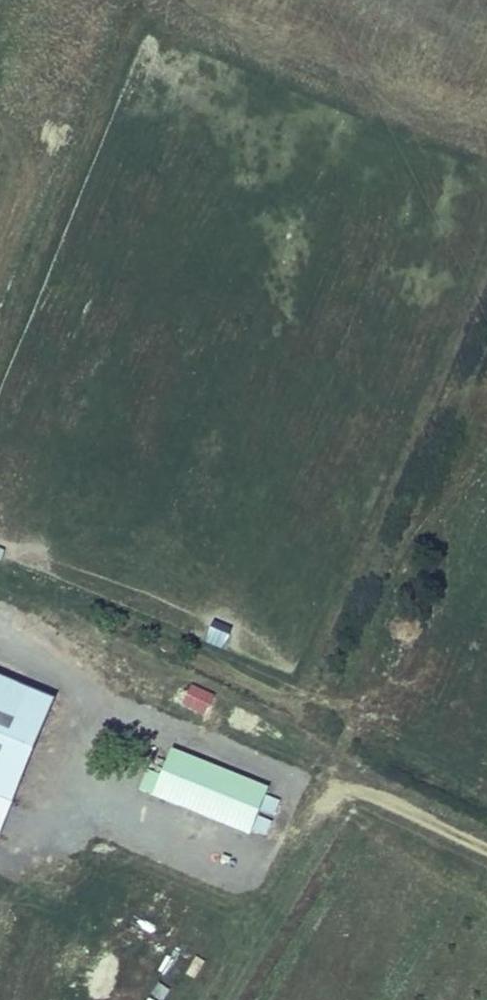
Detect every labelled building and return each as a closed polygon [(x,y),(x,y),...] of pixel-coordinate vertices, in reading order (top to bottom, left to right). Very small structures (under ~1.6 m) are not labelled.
[(233,635),(213,625),(203,645),(224,655),(233,635)] [(51,703),(0,681),(0,823),(51,703)] [(271,795),(175,755),(165,779),(159,795),(156,802),(252,841),(271,795)] [(159,795),(165,779),(146,771),(140,787),(159,795)]
